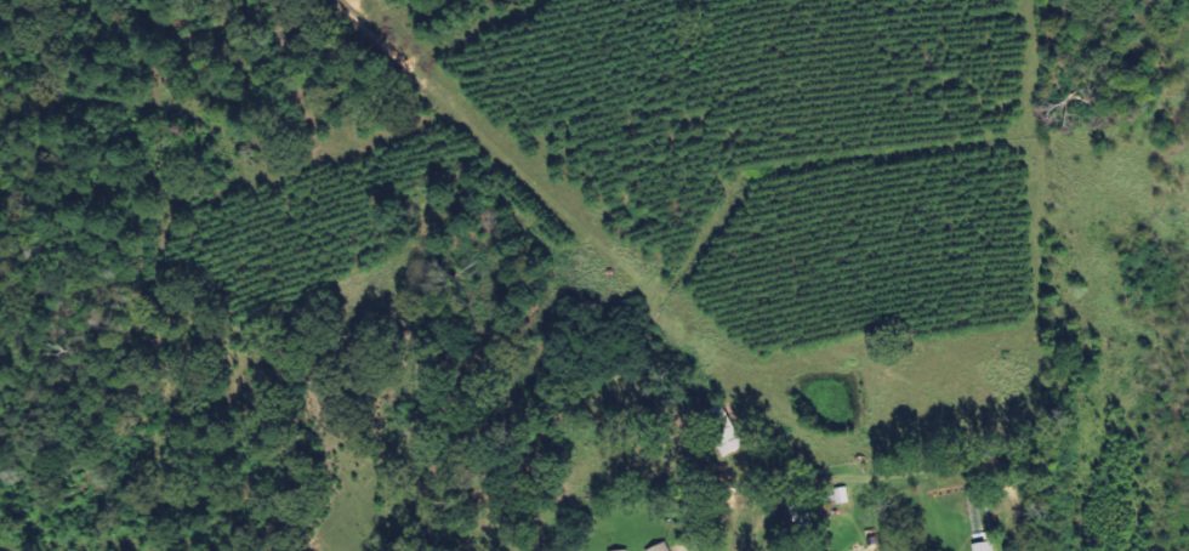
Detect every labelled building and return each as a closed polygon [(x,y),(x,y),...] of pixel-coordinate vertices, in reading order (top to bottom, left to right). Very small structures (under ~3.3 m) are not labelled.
[(646,550),(671,550),(666,540),(645,549),(646,550)]
